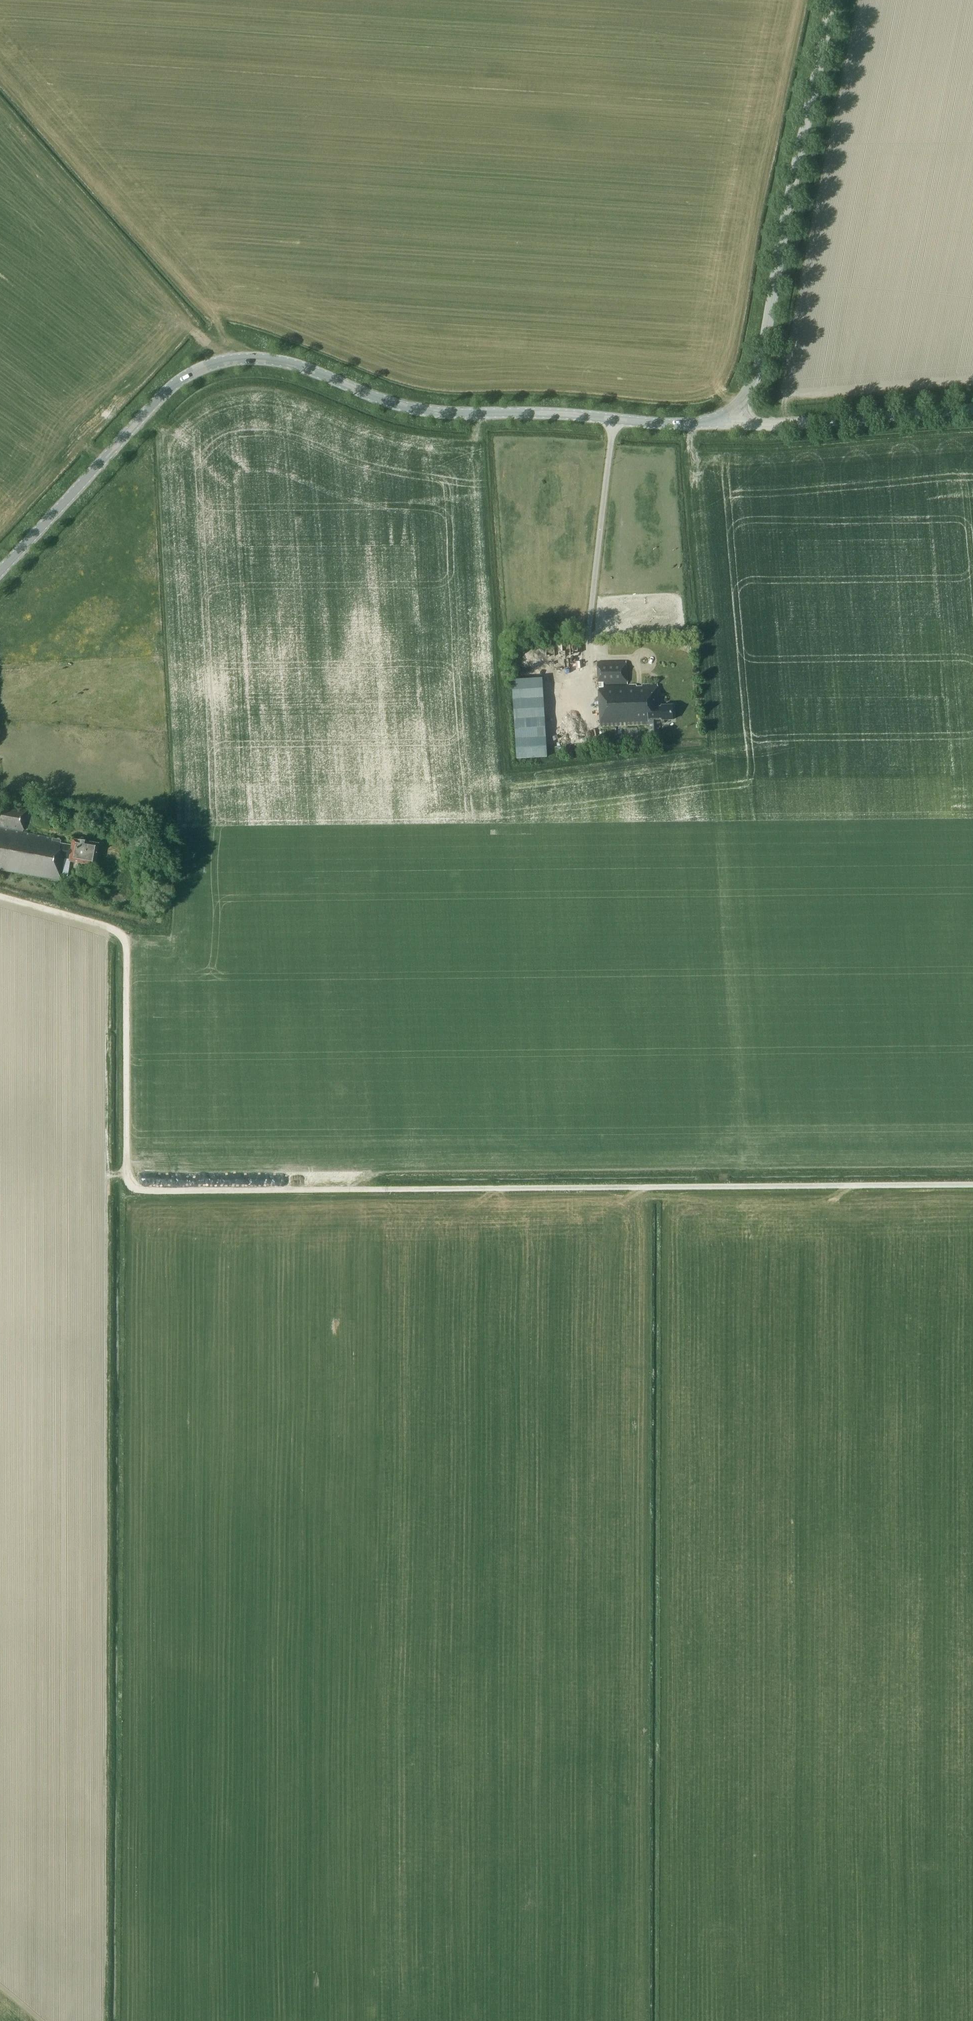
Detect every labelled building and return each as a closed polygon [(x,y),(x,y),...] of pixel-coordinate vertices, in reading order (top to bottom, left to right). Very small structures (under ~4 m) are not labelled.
[(663,719),(673,719),(673,705),(663,705),(663,706),(659,706),(658,684),(628,685),(626,661),(597,662),(601,726),(649,724),(649,720),(663,719)] [(543,677),(513,680),(518,758),(548,757),(543,677)] [(23,831),(27,809),(0,805),(0,826),(23,831)] [(9,830),(0,828),(0,870),(60,880),(64,858),(69,859),(69,861),(95,865),(98,843),(87,842),(87,841),(86,841),(84,838),(81,837),(78,839),(77,839),(77,840),(72,839),(72,845),(60,843),(61,840),(60,840),(9,830)]
